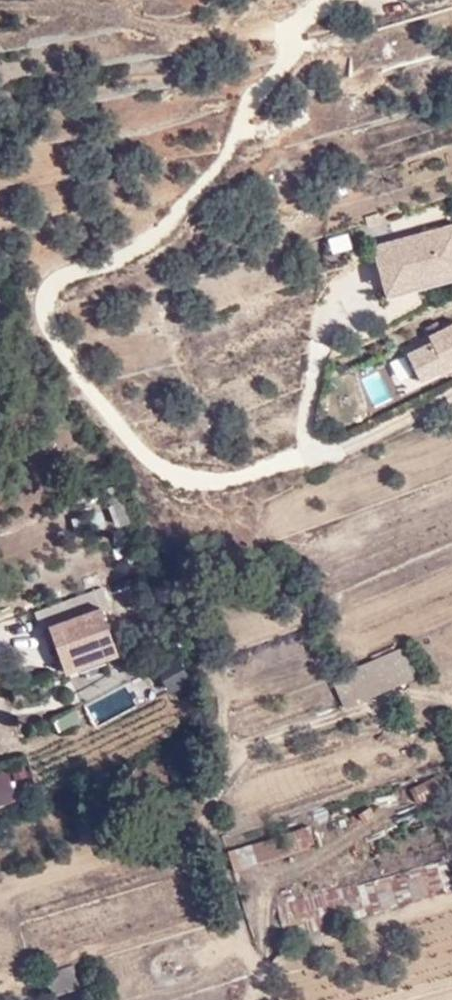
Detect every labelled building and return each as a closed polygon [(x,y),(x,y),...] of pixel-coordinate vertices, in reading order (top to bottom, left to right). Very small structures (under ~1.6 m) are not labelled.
[(451,288),(451,229),(370,241),(378,299),(451,288)] [(342,232),(323,243),(333,260),(352,249),(342,232)] [(451,377),(451,333),(405,335),(407,380),(451,377)] [(402,390),(412,385),(399,358),(389,363),(402,390)] [(114,531),(129,524),(119,502),(104,509),(114,531)] [(100,585),(35,610),(41,626),(49,624),(61,659),(54,662),(58,672),(120,646),(116,635),(109,637),(98,607),(107,603),(100,585)] [(403,639),(358,659),(331,673),(343,702),(416,670),(403,639)] [(82,698),(92,722),(143,702),(133,678),(82,698)] [(21,690),(29,711),(57,701),(49,679),(21,690)] [(57,731),(81,720),(72,704),(49,716),(57,731)] [(308,823),(224,851),(230,873),(315,844),(308,823)] [(428,892),(419,863),(367,879),(372,893),(377,908),(428,892)] [(367,879),(311,896),(316,910),(372,893),(367,879)] [(72,960),(46,968),(54,993),(80,984),(72,960)]
